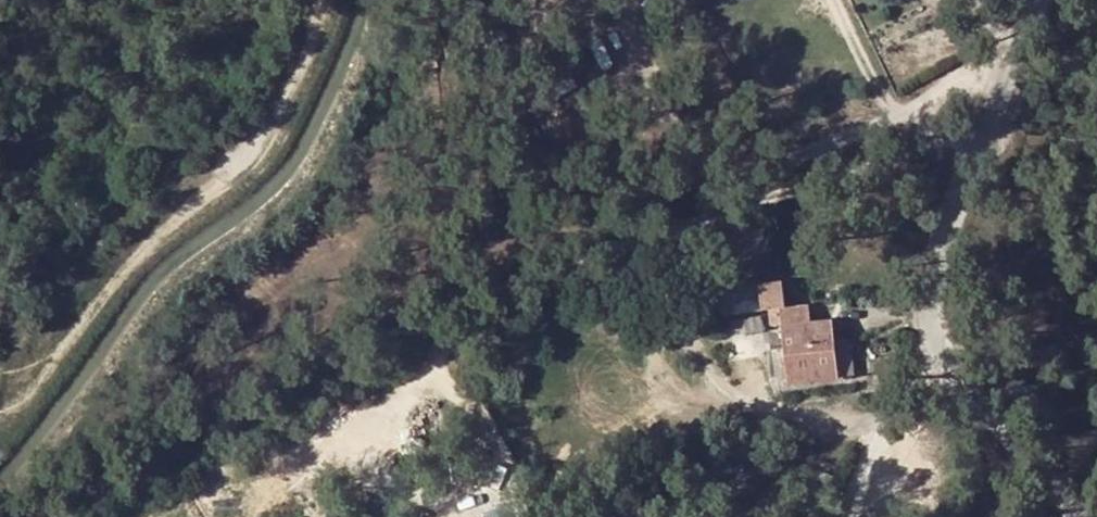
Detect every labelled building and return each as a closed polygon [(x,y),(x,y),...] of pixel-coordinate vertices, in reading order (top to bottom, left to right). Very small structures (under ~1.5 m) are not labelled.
[(768,232),(730,242),(732,256),(771,247),(768,232)] [(783,326),(790,383),(855,374),(850,338),(835,340),(831,321),(811,323),(809,303),(787,306),(785,281),(762,283),(765,308),(769,307),(772,328),(783,326)] [(741,316),(745,352),(768,350),(765,314),(741,316)] [(733,329),(717,330),(719,347),(734,346),(733,329)]
